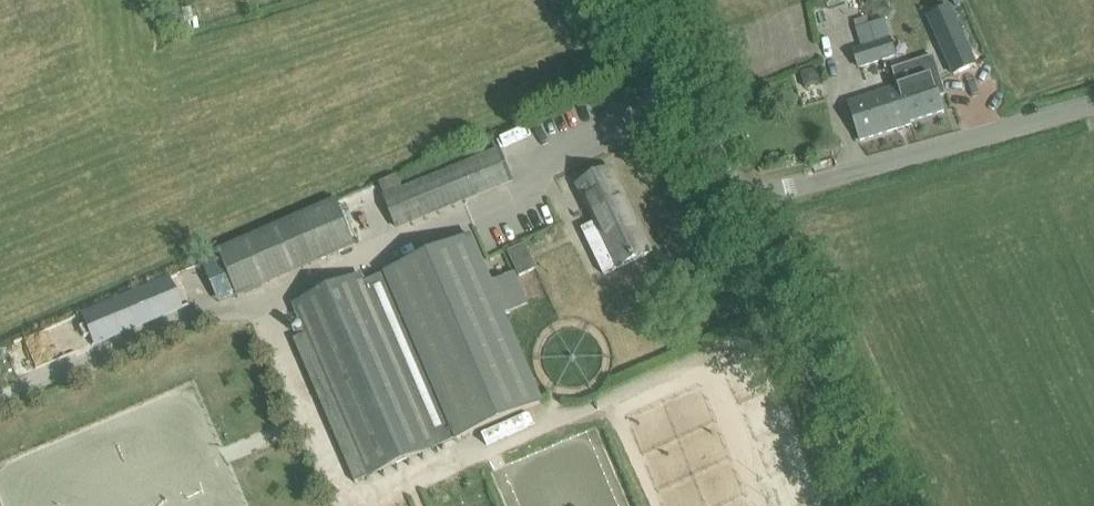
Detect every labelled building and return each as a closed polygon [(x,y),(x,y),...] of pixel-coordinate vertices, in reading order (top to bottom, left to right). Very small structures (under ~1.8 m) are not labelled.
[(182,14),(174,16),(177,30),(178,31),(199,28),(198,25),(197,17),(193,18),(190,6),(185,7),(181,8),(182,14)] [(935,33),(954,75),(976,65),(957,23),(935,33)] [(892,38),(853,51),(859,69),(897,56),(892,38)] [(899,87),(849,103),(861,140),(912,125),(911,121),(944,111),(939,96),(945,94),(933,57),(893,70),(899,87)] [(380,185),(398,229),(512,180),(499,150),(403,191),(398,178),(380,185)] [(582,229),(604,275),(651,252),(640,230),(636,232),(628,215),(632,213),(612,170),(579,186),(595,223),(582,229)] [(336,200),(218,251),(238,297),(356,246),(336,200)] [(293,339),(355,483),(543,402),(505,314),(528,304),(515,273),(492,284),(471,236),(364,282),(361,275),(294,304),(307,333),(293,339)] [(522,247),(510,250),(517,271),(529,268),(522,247)]
